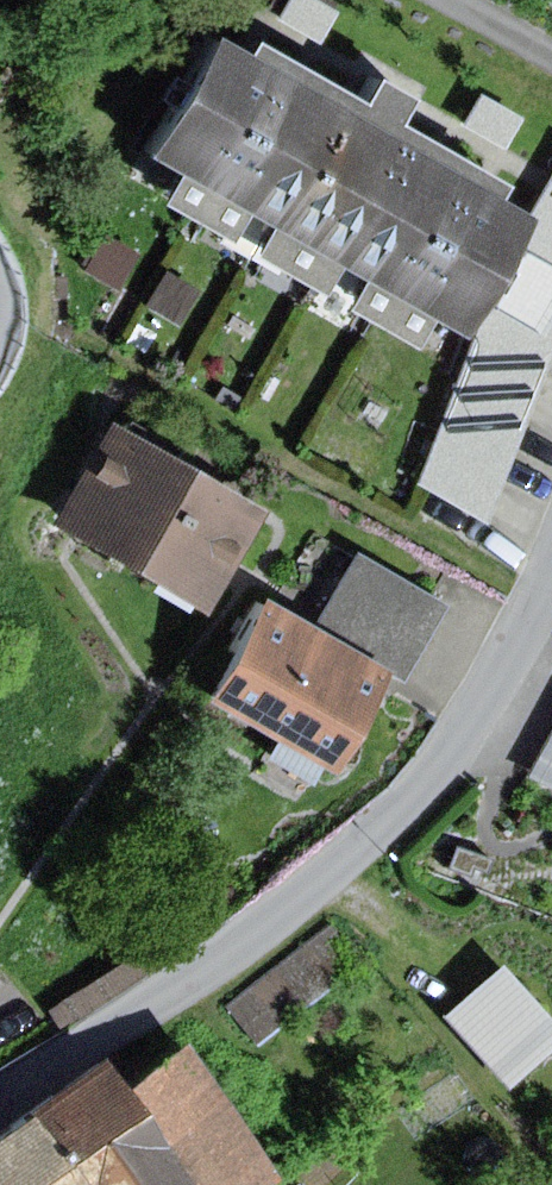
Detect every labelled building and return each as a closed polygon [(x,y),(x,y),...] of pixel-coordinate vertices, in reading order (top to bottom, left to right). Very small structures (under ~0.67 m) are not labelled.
[(268,15),(309,36),(325,7),(313,0),(276,0),(268,15)] [(221,52),(188,33),(122,150),(146,164),(217,204),(226,209),(310,256),(332,269),(401,307),(438,328),(505,210),(476,194),(485,178),(375,116),(388,92),(353,73),(340,96),(231,35),(221,52)] [(470,89),(452,119),(493,143),(510,113),(470,89)] [(477,518),(551,320),(551,151),(492,260),(407,478),(477,518)] [(217,204),(146,164),(131,190),(202,230),(217,204)] [(310,256),(226,209),(209,237),(294,284),(310,256)] [(95,228),(74,264),(108,284),(129,248),(95,228)] [(155,267),(136,300),(169,320),(189,287),(155,267)] [(401,307),(332,269),(317,297),(386,335),(401,307)] [(99,418),(94,415),(36,516),(185,601),(243,500),(170,458),(185,431),(114,391),(99,418)] [(342,546),(301,617),(395,671),(436,600),(342,546)] [(372,669),(252,601),(196,699),(316,767),(372,669)] [(541,780),(551,786),(551,760),(541,780)] [(446,842),(437,863),(460,872),(464,862),(475,867),(479,856),(446,842)] [(328,924),(226,1007),(256,1044),(358,960),(328,924)] [(444,1014),(509,1087),(551,1050),(551,1018),(503,962),(444,1014)] [(30,1126),(74,1184),(260,1184),(278,1173),(186,1045),(121,1087),(112,1071),(30,1126)] [(0,1148),(0,1184),(74,1184),(30,1126),(0,1148)]
